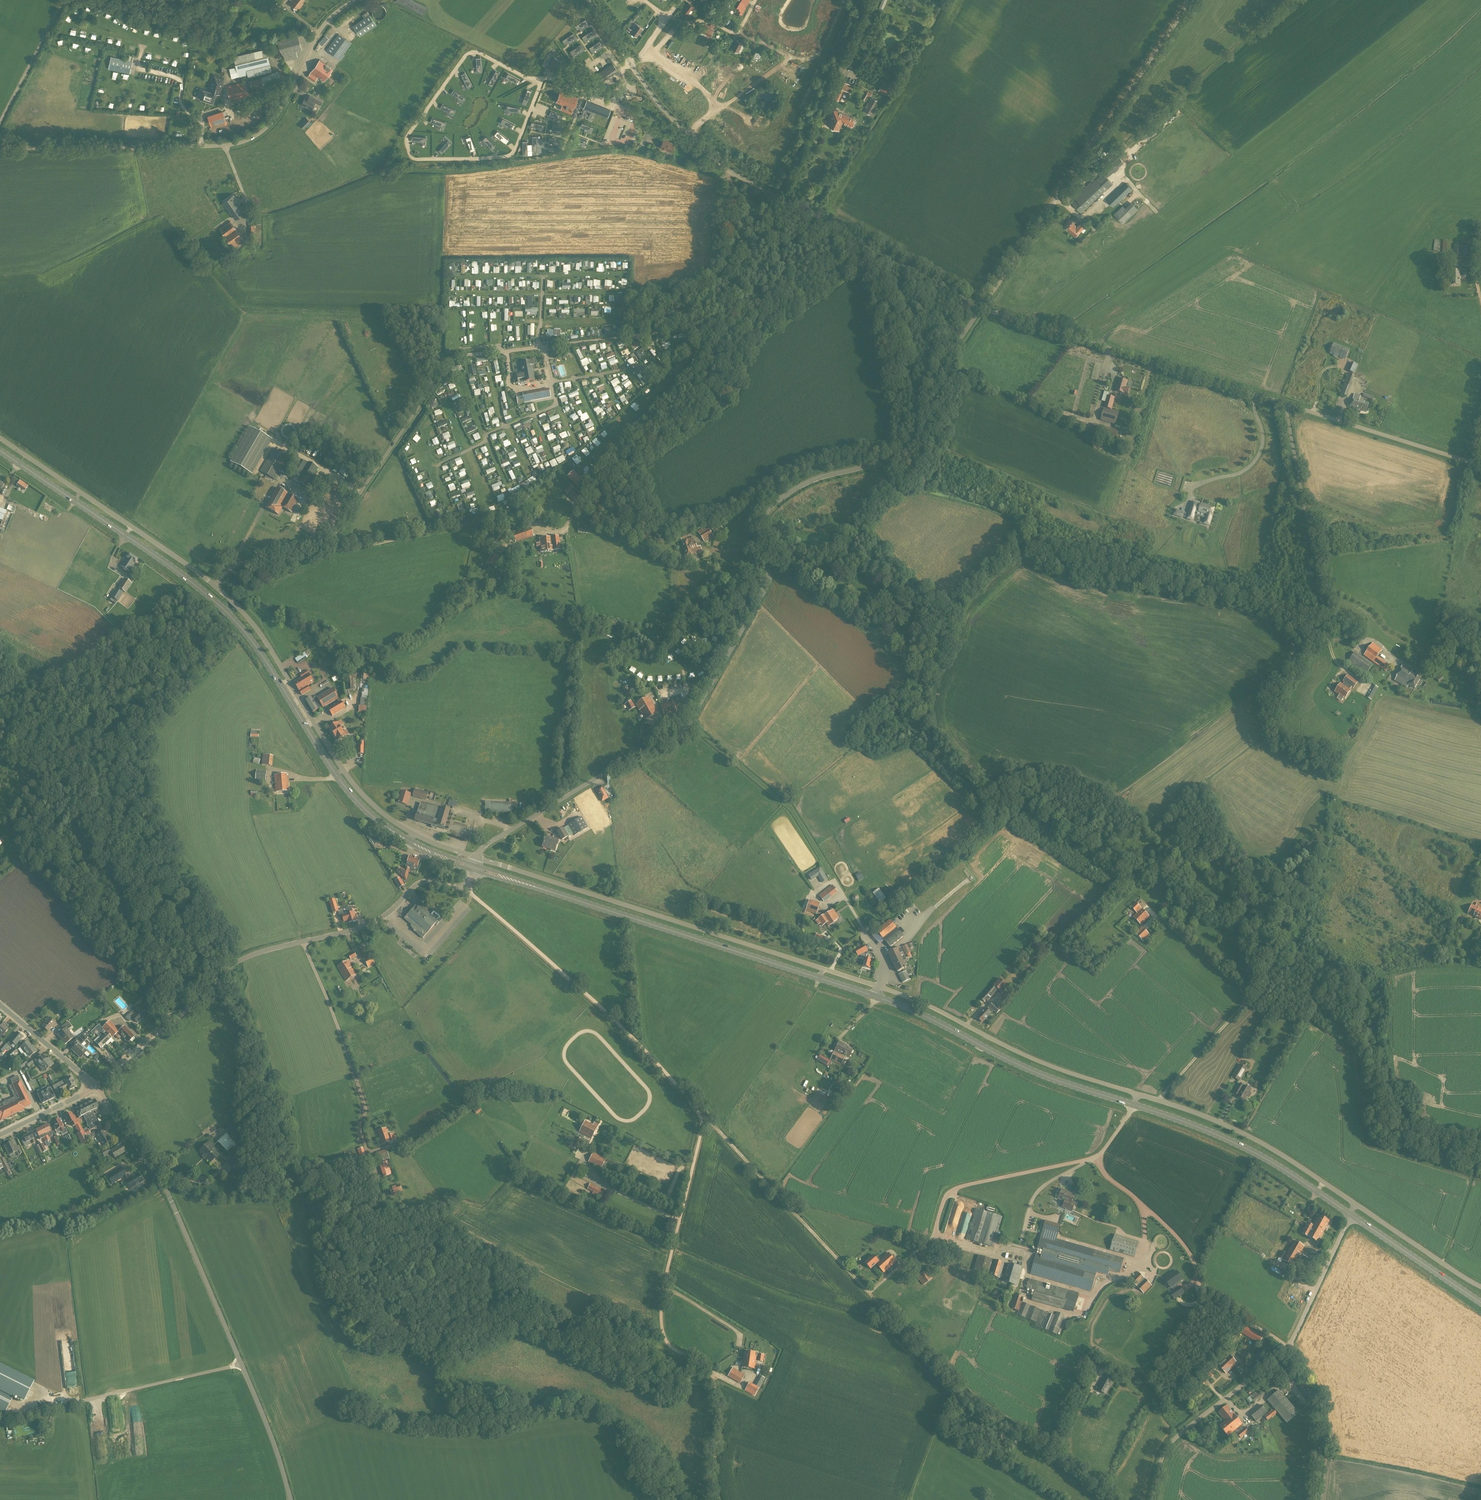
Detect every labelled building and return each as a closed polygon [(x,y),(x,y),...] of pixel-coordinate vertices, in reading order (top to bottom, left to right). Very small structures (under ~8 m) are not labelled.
[(289,3),(298,10),(306,0),(291,0),(289,3)] [(395,1),(423,15),(427,7),(413,0),(396,0),(395,1)] [(744,12),(746,7),(745,7),(746,4),(747,5),(748,3),(743,0),(742,2),(741,1),(739,3),(742,5),(740,9),(744,12)] [(777,6),(766,1),(764,0),(763,0),(761,4),(764,5),(770,8),(770,7),(775,10),(777,6)] [(882,11),(887,0),(882,0),(878,9),(882,11)] [(830,7),(820,2),(818,6),(829,11),(830,7)] [(688,3),(683,10),(688,13),(691,9),(693,11),(696,7),(693,5),(693,6),(688,3)] [(386,10),(386,9),(385,9),(385,8),(385,7),(384,7),(384,6),(383,6),(382,5),(381,5),(380,4),(379,4),(378,4),(377,5),(376,5),(375,5),(374,6),(373,7),(373,8),(372,9),(372,10),(372,11),(372,12),(372,13),(372,14),(373,15),(373,16),(374,16),(374,17),(375,17),(375,18),(376,18),(377,18),(378,18),(379,18),(380,18),(381,18),(382,18),(383,17),(384,17),(384,16),(385,16),(385,15),(385,14),(386,14),(386,13),(386,12),(386,11),(386,10)] [(826,20),(816,13),(814,17),(823,24),(826,20)] [(369,14),(353,25),(360,36),(376,25),(369,14)] [(584,18),(574,25),(576,29),(580,26),(582,29),(585,27),(583,24),(587,22),(584,18)] [(731,21),(727,28),(732,30),(736,23),(731,21)] [(643,29),(643,28),(637,24),(631,33),(636,36),(642,28),(643,29)] [(702,31),(710,35),(713,30),(714,28),(710,25),(708,28),(704,26),(702,31)] [(813,26),(810,28),(813,32),(813,33),(819,40),(823,38),(813,26)] [(592,29),(581,36),(584,40),(588,37),(589,39),(592,38),(590,35),(594,33),(592,29)] [(790,33),(787,31),(784,36),(784,35),(779,44),(782,46),(790,33)] [(338,33),(326,50),(341,61),(345,55),(344,54),(352,43),(338,33)] [(572,33),(562,40),(564,44),(568,41),(570,43),(572,41),(571,39),(575,36),(572,33)] [(280,49),(286,60),(298,57),(296,51),(302,49),(298,35),(278,40),(280,49)] [(318,43),(322,46),(329,38),(325,35),(318,43)] [(599,40),(588,47),(591,51),(595,48),(597,50),(599,48),(598,46),(602,43),(599,40)] [(732,48),(731,48),(738,52),(742,42),(736,40),(732,48)] [(580,43),(569,51),(572,55),(575,52),(577,54),(580,52),(578,50),(582,47),(580,43)] [(247,70),(270,64),(266,48),(234,56),(239,77),(248,74),(247,70)] [(549,51),(542,64),(546,66),(553,53),(549,51)] [(711,70),(717,57),(713,55),(709,63),(710,63),(708,68),(711,69),(711,70)] [(109,69),(130,73),(132,61),(112,56),(109,69)] [(674,57),(671,61),(677,66),(678,65),(682,68),(684,66),(684,65),(674,57)] [(549,68),(550,69),(551,68),(557,71),(562,62),(554,58),(549,68)] [(307,76),(314,81),(318,76),(324,80),(332,69),(320,60),(307,76)] [(612,63),(596,75),(601,81),(617,70),(612,63)] [(728,78),(736,68),(732,65),(728,71),(725,75),(728,77),(728,78)] [(262,77),(250,80),(252,88),(264,85),(281,78),(278,71),(262,77)] [(488,84),(493,86),(499,73),(495,71),(492,78),(491,78),(488,84)] [(467,86),(471,84),(464,72),(460,74),(464,81),(467,86)] [(518,84),(520,80),(507,73),(505,78),(510,80),(518,84)] [(225,78),(214,75),(209,91),(204,89),(203,89),(203,90),(200,88),(199,93),(202,94),(201,98),(200,98),(201,98),(206,100),(208,101),(208,100),(213,102),(216,93),(219,94),(225,78)] [(743,87),(753,79),(750,75),(744,80),(744,81),(740,84),(742,87),(743,87)] [(852,85),(840,80),(832,98),(839,101),(843,89),(849,92),(852,85)] [(245,81),(227,86),(230,100),(249,95),(245,81)] [(889,87),(882,83),(878,90),(886,94),(889,87)] [(692,87),(680,93),(682,97),(690,93),(689,93),(694,90),(692,87),(693,87),(692,87)] [(462,101),(465,97),(453,89),(450,93),(457,97),(462,101)] [(522,102),(527,104),(532,91),(527,89),(525,97),(524,96),(522,102)] [(560,90),(556,101),(562,104),(560,109),(571,114),(578,97),(560,90)] [(320,105),(323,101),(309,94),(308,98),(305,97),(301,104),(311,109),(315,102),(320,105)] [(872,97),(864,111),(869,114),(877,100),(872,97)] [(694,106),(696,110),(703,105),(703,104),(707,101),(705,98),(694,106)] [(584,108),(607,117),(610,110),(587,100),(584,108)] [(455,110),(442,104),(440,108),(448,112),(453,114),(455,110)] [(855,119),(834,109),(827,124),(839,130),(842,123),(851,127),(855,119)] [(561,120),(562,115),(557,113),(556,112),(556,113),(551,110),(549,115),(553,117),(552,119),(555,120),(556,118),(561,120)] [(223,111),(207,115),(212,129),(227,124),(223,111)] [(311,121),(307,117),(300,125),(304,128),(311,121)] [(443,126),(445,122),(431,117),(430,122),(437,124),(443,126)] [(513,129),(515,124),(502,118),(500,122),(505,125),(513,129)] [(542,132),(544,125),(531,122),(530,127),(537,128),(540,129),(539,132),(542,132)] [(593,132),(595,127),(583,123),(581,127),(586,129),(585,131),(588,133),(589,130),(593,132)] [(559,133),(563,134),(564,134),(565,129),(559,128),(558,127),(558,128),(552,126),(551,131),(556,132),(555,135),(559,135),(559,133)] [(509,139),(497,131),(494,134),(499,138),(500,138),(506,143),(509,139)] [(472,151),(476,149),(471,136),(466,138),(468,143),(469,143),(472,151)] [(492,150),(495,146),(485,136),(482,139),(485,143),(486,143),(492,150)] [(585,145),(587,140),(575,136),(573,140),(578,142),(577,145),(580,146),(581,143),(585,145)] [(559,142),(549,138),(547,143),(554,145),(556,146),(555,149),(556,149),(558,150),(561,143),(560,143),(559,142)] [(665,149),(670,151),(674,143),(667,140),(664,138),(660,147),(665,149)] [(438,152),(442,155),(451,144),(448,141),(444,145),(438,152)] [(1103,173),(1095,180),(1071,203),(1081,213),(1105,190),(1106,191),(1113,184),(1106,177),(1118,166),(1113,161),(1101,172),(1103,173)] [(1125,181),(1108,198),(1106,199),(1113,207),(1132,189),(1125,181)] [(242,206),(233,194),(223,202),(235,219),(249,209),(245,204),(242,206)] [(1125,208),(1123,205),(1114,214),(1123,224),(1138,209),(1131,202),(1125,208)] [(231,221),(220,228),(234,248),(244,241),(231,221)] [(1074,234),(1073,235),(1075,237),(1085,226),(1081,222),(1076,228),(1075,226),(1076,226),(1072,222),(1067,228),(1074,234)] [(249,223),(249,236),(254,236),(254,242),(262,242),(261,223),(249,223)] [(1468,240),(1461,240),(1461,245),(1454,245),(1454,257),(1471,258),(1471,248),(1470,248),(1470,239),(1468,239),(1468,240)] [(485,265),(483,265),(483,272),(489,272),(489,265),(493,265),(493,261),(485,261),(485,265)] [(504,264),(504,270),(510,270),(510,265),(515,265),(515,261),(510,261),(509,264),(504,264)] [(597,270),(605,270),(605,261),(599,262),(599,266),(597,266),(597,270)] [(1450,271),(1450,279),(1451,279),(1451,285),(1460,285),(1460,279),(1461,279),(1461,277),(1465,277),(1466,271),(1450,271)] [(512,286),(514,286),(514,279),(511,279),(511,281),(507,281),(507,287),(504,287),(504,290),(512,290),(512,286)] [(493,287),(494,291),(504,291),(503,280),(497,280),(497,287),(493,287)] [(633,350),(641,345),(638,341),(631,345),(633,350)] [(1339,356),(1344,359),(1348,350),(1343,348),(1342,349),(1334,345),(1331,352),(1335,354),(1334,355),(1338,357),(1339,356)] [(636,352),(641,360),(644,359),(640,354),(644,352),(641,348),(636,352)] [(665,358),(674,351),(671,348),(662,355),(665,358)] [(514,374),(514,376),(515,379),(514,379),(513,380),(514,382),(514,383),(515,383),(516,384),(534,380),(532,365),(536,364),(535,358),(530,359),(531,361),(520,363),(522,372),(514,374)] [(580,360),(582,366),(589,364),(587,358),(580,360)] [(646,367),(652,374),(655,372),(649,364),(646,367)] [(634,370),(636,373),(645,368),(643,365),(634,370)] [(617,378),(610,382),(613,388),(621,384),(617,378)] [(626,389),(632,384),(628,379),(622,384),(626,389)] [(1127,381),(1119,379),(1116,391),(1128,395),(1129,388),(1125,387),(1127,381)] [(1340,394),(1347,397),(1351,386),(1344,384),(1340,394)] [(613,389),(617,393),(622,390),(619,385),(613,389)] [(438,395),(445,390),(442,387),(435,392),(438,395)] [(549,389),(516,395),(518,404),(531,402),(531,401),(551,397),(549,389)] [(1359,411),(1359,410),(1366,412),(1369,404),(1362,401),(1363,400),(1360,399),(1361,396),(1355,394),(1350,408),(1359,411)] [(1104,408),(1112,410),(1115,397),(1107,395),(1104,408)] [(435,403),(437,399),(433,398),(430,405),(436,408),(438,404),(435,403)] [(604,403),(607,409),(613,406),(611,401),(604,403)] [(526,412),(535,410),(533,404),(527,405),(528,408),(525,409),(526,412)] [(1103,408),(1100,421),(1116,425),(1119,412),(1103,408)] [(504,416),(506,422),(517,419),(515,413),(504,416)] [(575,413),(570,416),(573,421),(578,418),(575,413)] [(586,417),(588,416),(587,413),(580,415),(584,426),(590,424),(588,419),(587,419),(586,417)] [(462,423),(472,418),(470,415),(461,419),(462,423)] [(524,429),(531,426),(529,421),(522,423),(524,429)] [(560,423),(558,423),(557,421),(554,422),(557,430),(562,428),(560,423)] [(514,426),(516,431),(523,428),(520,423),(514,426)] [(542,426),(544,431),(550,429),(548,423),(542,426)] [(1119,431),(1094,424),(1091,433),(1117,440),(1119,431)] [(593,427),(588,429),(590,435),(596,433),(593,427)] [(504,430),(498,433),(500,438),(506,436),(504,430)] [(472,435),(475,441),(480,439),(478,433),(472,435)] [(549,441),(556,438),(554,433),(547,436),(549,441)] [(416,434),(412,440),(417,443),(421,438),(416,434)] [(519,438),(522,444),(528,442),(525,436),(519,438)] [(446,444),(448,450),(456,447),(454,441),(446,444)] [(535,448),(538,454),(544,451),(541,445),(535,448)] [(552,447),(554,453),(561,451),(559,445),(552,447)] [(569,456),(576,452),(573,447),(566,451),(569,456)] [(268,448),(261,459),(264,461),(266,462),(272,451),(268,448)] [(278,475),(288,457),(273,449),(272,451),(266,462),(260,471),(276,480),(279,475),(278,475)] [(507,454),(510,460),(516,457),(514,451),(507,454)] [(559,464),(565,461),(563,455),(556,458),(559,464)] [(455,460),(457,466),(463,464),(460,457),(455,460)] [(507,458),(501,461),(504,467),(509,464),(507,458)] [(549,462),(552,468),(558,465),(555,459),(549,462)] [(292,479),(307,487),(315,472),(314,471),(316,467),(304,460),(292,479)] [(542,463),(536,466),(539,473),(545,470),(542,463)] [(585,483),(573,471),(567,477),(579,489),(585,483)] [(527,480),(521,484),(524,488),(530,484),(527,480)] [(494,491),(500,488),(499,486),(502,485),(501,481),(491,486),(494,491)] [(448,486),(450,491),(456,489),(453,483),(448,486)] [(508,490),(511,496),(514,494),(513,492),(521,489),(519,485),(508,490)] [(565,491),(567,494),(575,503),(582,495),(573,487),(573,488),(570,485),(565,491)] [(299,500),(277,488),(266,508),(278,515),(282,508),(292,513),(294,509),(292,509),(296,503),(297,503),(299,500)] [(426,501),(433,499),(431,491),(424,493),(426,501)] [(526,493),(520,498),(523,502),(529,497),(526,493)] [(1195,496),(1190,495),(1185,512),(1191,514),(1194,504),(1193,504),(1195,496)] [(1207,500),(1199,497),(1197,506),(1204,508),(1201,517),(1207,519),(1212,502),(1207,500)] [(10,501),(6,511),(0,508),(0,527),(6,530),(16,507),(18,503),(10,501)] [(462,503),(456,505),(460,514),(465,512),(462,503)] [(436,520),(442,518),(439,509),(433,511),(436,520)] [(294,513),(290,520),(294,523),(298,515),(294,513)] [(529,523),(526,525),(527,528),(512,533),(516,543),(534,536),(529,523)] [(712,528),(714,532),(715,533),(722,529),(719,524),(712,528)] [(698,532),(704,542),(713,536),(707,527),(698,532)] [(558,536),(551,537),(552,541),(553,541),(554,550),(560,549),(558,536)] [(551,537),(543,538),(544,543),(545,543),(545,544),(549,544),(550,551),(554,550),(553,541),(552,541),(551,537)] [(684,557),(685,560),(693,558),(692,555),(702,551),(700,547),(697,548),(693,537),(686,540),(681,542),(686,556),(684,557)] [(544,543),(543,538),(539,539),(541,552),(550,551),(549,544),(545,544),(545,543),(544,543)] [(487,562),(496,566),(499,556),(490,553),(487,562)] [(126,558),(121,566),(131,573),(134,569),(132,567),(135,563),(137,559),(128,554),(126,558)] [(123,594),(122,593),(123,592),(125,593),(132,583),(123,578),(117,588),(119,589),(118,591),(116,589),(110,597),(111,598),(110,600),(115,604),(117,601),(118,602),(123,594)] [(1390,666),(1377,657),(1382,650),(1373,643),(1364,655),(1386,672),(1390,666)] [(308,650),(295,659),(298,664),(308,657),(307,656),(310,653),(308,650)] [(1372,664),(1355,652),(1350,659),(1367,672),(1372,664)] [(1403,665),(1395,678),(1407,684),(1415,689),(1423,674),(1417,671),(1416,673),(1403,665)] [(1439,672),(1433,666),(1427,672),(1433,678),(1439,672)] [(331,678),(334,682),(343,676),(345,675),(343,671),(331,678)] [(308,673),(302,677),(304,681),(303,681),(305,684),(306,687),(307,686),(314,682),(308,673)] [(1444,678),(1440,674),(1435,678),(1439,682),(1444,678)] [(1348,675),(1345,679),(1343,682),(1348,685),(1346,688),(1341,684),(1335,692),(1339,695),(1337,699),(1341,702),(1343,698),(1344,699),(1350,691),(1349,690),(1351,687),(1353,688),(1357,682),(1348,675)] [(294,682),(298,689),(305,684),(303,681),(304,681),(302,677),(294,682)] [(305,684),(298,689),(302,695),(310,690),(307,686),(306,687),(305,684)] [(1372,700),(1379,687),(1374,685),(1367,697),(1372,700)] [(306,700),(313,712),(322,707),(323,708),(339,698),(333,688),(317,698),(316,696),(311,699),(311,698),(306,700)] [(629,711),(635,707),(637,706),(639,710),(645,720),(648,718),(657,713),(648,697),(636,705),(634,706),(632,703),(631,701),(625,704),(629,711)] [(328,709),(332,716),(345,708),(341,702),(344,699),(344,698),(340,700),(340,699),(338,701),(339,702),(328,709)] [(673,701),(660,705),(665,719),(678,715),(676,712),(686,709),(683,698),(673,701)] [(366,706),(360,705),(359,705),(358,713),(364,713),(364,715),(365,715),(366,713),(367,706),(366,706)] [(330,727),(334,734),(341,729),(339,726),(343,724),(341,721),(330,727)] [(341,729),(334,734),(337,740),(348,734),(346,730),(343,732),(341,729)] [(262,765),(272,766),(273,756),(263,755),(262,765)] [(255,779),(265,781),(266,771),(257,770),(255,779)] [(274,775),(275,792),(289,791),(287,774),(274,775)] [(596,791),(599,798),(602,802),(608,799),(601,787),(596,791)] [(412,796),(426,800),(428,793),(415,788),(412,796)] [(401,790),(397,802),(407,805),(411,794),(401,790)] [(448,804),(456,807),(457,801),(449,799),(448,804)] [(517,803),(485,802),(485,811),(517,813),(517,803)] [(420,804),(415,821),(444,829),(449,811),(427,804),(426,806),(420,804)] [(569,825),(575,835),(588,827),(582,817),(569,825)] [(557,832),(562,841),(568,837),(563,828),(557,832)] [(369,838),(374,845),(381,841),(376,833),(369,838)] [(550,838),(549,841),(545,840),(542,847),(555,851),(557,844),(558,840),(555,839),(550,838)] [(407,865),(406,868),(405,867),(405,869),(400,868),(397,872),(401,876),(403,878),(406,880),(409,872),(410,869),(413,871),(414,867),(417,868),(420,860),(410,856),(407,865)] [(818,877),(822,883),(828,879),(820,867),(808,875),(811,881),(818,877)] [(404,885),(401,880),(400,878),(395,880),(399,888),(400,887),(404,885)] [(832,885),(818,896),(824,903),(837,892),(832,885)] [(879,888),(873,892),(880,903),(886,898),(879,888)] [(329,901),(333,913),(338,912),(335,899),(329,901)] [(809,899),(805,911),(816,914),(820,903),(809,899)] [(1137,913),(1133,917),(1140,925),(1149,917),(1135,902),(1130,907),(1137,913)] [(435,924),(437,926),(439,922),(443,918),(434,910),(431,914),(418,903),(404,919),(411,925),(410,926),(413,931),(422,939),(426,935),(435,924)] [(1480,920),(1480,909),(1472,905),(1468,914),(1480,920)] [(351,907),(344,909),(346,916),(350,915),(350,916),(351,916),(353,922),(356,921),(355,915),(354,915),(353,913),(351,907)] [(346,916),(344,909),(342,909),(343,913),(339,914),(340,917),(342,916),(344,922),(348,921),(348,923),(353,922),(351,916),(350,916),(350,915),(346,916)] [(826,923),(828,926),(837,921),(831,911),(826,914),(829,920),(827,921),(828,922),(826,923)] [(818,925),(820,923),(822,926),(826,923),(828,922),(827,921),(829,920),(826,914),(823,916),(823,915),(817,919),(818,919),(815,921),(818,925)] [(1459,915),(1456,920),(1463,923),(1465,920),(1463,919),(1464,918),(1459,915)] [(890,920),(877,931),(885,941),(890,948),(903,937),(896,928),(890,920)] [(1149,935),(1146,931),(1142,927),(1135,933),(1143,941),(1149,935)] [(877,931),(876,931),(871,935),(879,946),(885,941),(877,931)] [(817,933),(815,937),(824,942),(826,938),(817,933)] [(903,948),(905,953),(906,955),(911,952),(909,949),(913,948),(912,944),(908,946),(907,945),(907,944),(902,947),(903,948)] [(855,951),(858,956),(860,956),(866,957),(863,966),(870,968),(872,960),(869,959),(871,954),(868,953),(867,954),(866,954),(864,953),(868,951),(864,945),(855,951)] [(899,975),(903,983),(912,979),(910,975),(912,973),(901,948),(889,954),(897,972),(903,970),(904,973),(899,975)] [(364,959),(369,968),(372,966),(372,964),(373,963),(374,965),(375,964),(371,955),(364,959)] [(353,967),(349,960),(338,967),(346,981),(356,974),(352,967),(353,967)] [(1002,976),(1007,980),(1010,975),(1006,972),(1002,976)] [(981,1000),(984,1002),(986,1000),(988,1001),(998,989),(1001,992),(1007,986),(1000,979),(981,1000)] [(984,1011),(977,1018),(982,1022),(991,1013),(993,1011),(997,1014),(1001,1010),(993,1002),(987,1009),(986,1008),(983,1011),(984,1011)] [(129,1021),(132,1018),(137,1023),(146,1014),(141,1008),(140,1008),(138,1006),(133,1010),(134,1010),(131,1012),(125,1017),(129,1021)] [(59,1022),(61,1024),(68,1018),(66,1016),(59,1022)] [(49,1018),(42,1026),(48,1032),(53,1026),(54,1027),(56,1024),(49,1018)] [(105,1025),(102,1028),(111,1038),(114,1036),(117,1033),(118,1033),(119,1031),(118,1030),(109,1021),(105,1025)] [(71,1027),(68,1022),(61,1027),(63,1030),(57,1035),(60,1038),(61,1038),(65,1044),(73,1038),(67,1030),(71,1027)] [(101,1027),(99,1025),(98,1024),(90,1032),(94,1036),(96,1034),(100,1038),(95,1043),(101,1048),(111,1038),(102,1028),(101,1027)] [(124,1027),(119,1031),(118,1033),(128,1043),(134,1037),(124,1027)] [(87,1030),(81,1035),(89,1043),(90,1043),(92,1045),(94,1043),(87,1036),(90,1033),(87,1030)] [(22,1037),(17,1033),(7,1044),(11,1047),(13,1044),(15,1046),(22,1037)] [(89,1043),(81,1035),(76,1039),(79,1042),(78,1043),(72,1050),(75,1053),(76,1052),(81,1057),(86,1052),(80,1046),(84,1042),(87,1045),(89,1043)] [(0,1047),(0,1050),(3,1053),(9,1046),(4,1042),(0,1047)] [(20,1047),(24,1053),(33,1046),(32,1047),(28,1042),(20,1047)] [(847,1046),(839,1042),(834,1051),(830,1060),(841,1065),(845,1056),(843,1055),(843,1054),(849,1057),(852,1050),(847,1047),(847,1046)] [(33,1046),(24,1053),(26,1052),(29,1057),(37,1051),(33,1046)] [(12,1057),(17,1052),(14,1048),(8,1054),(11,1057),(10,1058),(13,1061),(16,1058),(15,1056),(13,1058),(12,1057)] [(35,1061),(39,1066),(46,1060),(42,1055),(35,1061)] [(819,1055),(816,1060),(828,1066),(831,1060),(819,1055)] [(25,1065),(26,1065),(32,1060),(31,1059),(27,1062),(25,1060),(18,1065),(21,1069),(25,1065)] [(46,1060),(39,1066),(43,1071),(45,1069),(46,1070),(53,1065),(50,1060),(47,1061),(46,1060)] [(1240,1064),(1232,1077),(1239,1081),(1247,1068),(1240,1064)] [(24,1075),(28,1082),(33,1079),(29,1072),(24,1075)] [(0,1104),(0,1119),(1,1120),(24,1109),(23,1108),(30,1104),(19,1081),(17,1076),(10,1079),(12,1084),(8,1086),(14,1097),(11,1099),(7,1101),(6,1099),(4,1100),(5,1102),(1,1103),(1,1104),(0,1104)] [(60,1091),(67,1087),(69,1091),(76,1087),(71,1077),(64,1081),(55,1085),(56,1088),(59,1087),(60,1091)] [(834,1085),(844,1091),(847,1085),(837,1079),(834,1085)] [(1237,1089),(1240,1091),(1237,1096),(1245,1101),(1247,1096),(1249,1097),(1251,1094),(1249,1093),(1251,1090),(1240,1084),(1237,1089)] [(44,1088),(42,1089),(48,1100),(54,1097),(50,1089),(46,1091),(44,1088)] [(41,1093),(37,1095),(42,1103),(48,1100),(42,1089),(40,1090),(41,1093)] [(89,1120),(86,1122),(90,1130),(99,1126),(93,1112),(95,1111),(96,1114),(100,1111),(95,1101),(93,1100),(82,1106),(89,1120)] [(83,1115),(86,1122),(89,1120),(82,1106),(76,1109),(76,1110),(79,1117),(83,1115)] [(65,1116),(68,1124),(71,1123),(72,1125),(74,1125),(79,1135),(80,1135),(84,1133),(78,1119),(76,1120),(74,1117),(72,1117),(71,1114),(65,1116)] [(59,1129),(60,1132),(61,1132),(62,1135),(68,1132),(65,1127),(63,1128),(62,1127),(59,1119),(53,1122),(56,1130),(59,1129)] [(585,1121),(580,1132),(592,1138),(597,1127),(585,1121)] [(47,1125),(41,1128),(49,1144),(48,1141),(50,1139),(49,1137),(52,1136),(51,1135),(53,1135),(50,1129),(49,1130),(47,1125)] [(49,1144),(41,1128),(36,1131),(40,1140),(43,1138),(46,1145),(49,1144)] [(393,1134),(388,1135),(386,1129),(378,1131),(382,1145),(396,1140),(393,1134)] [(92,1133),(90,1135),(92,1138),(96,1135),(100,1142),(100,1141),(103,1145),(102,1146),(103,1146),(111,1142),(110,1141),(109,1141),(106,1135),(107,1135),(105,1130),(98,1134),(96,1130),(92,1133)] [(88,1141),(84,1133),(80,1135),(79,1135),(82,1141),(84,1139),(86,1142),(88,1141)] [(23,1137),(24,1140),(22,1141),(25,1147),(31,1144),(29,1141),(31,1140),(32,1143),(35,1142),(33,1139),(30,1134),(23,1137)] [(576,1150),(578,1145),(582,1139),(576,1136),(573,1142),(574,1143),(571,1147),(576,1150)] [(15,1145),(14,1145),(12,1142),(4,1146),(8,1153),(12,1151),(13,1153),(17,1151),(18,1155),(22,1153),(18,1146),(16,1147),(15,1145)] [(207,1158),(210,1162),(215,1157),(216,1158),(219,1155),(211,1146),(213,1145),(210,1142),(200,1151),(204,1155),(203,1156),(206,1159),(207,1158)] [(121,1145),(111,1151),(115,1158),(125,1151),(121,1145)] [(101,1152),(104,1156),(110,1152),(108,1148),(101,1152)] [(387,1150),(377,1153),(380,1162),(384,1161),(383,1159),(389,1158),(387,1150)] [(606,1159),(593,1153),(588,1162),(601,1169),(606,1159)] [(227,1162),(232,1168),(239,1161),(233,1156),(227,1162)] [(379,1164),(383,1177),(392,1174),(388,1161),(379,1164)] [(2,1164),(6,1173),(10,1170),(6,1162),(2,1164)] [(126,1176),(121,1167),(106,1175),(112,1185),(123,1178),(125,1181),(130,1189),(136,1185),(137,1188),(143,1184),(142,1182),(143,1181),(138,1174),(128,1179),(126,1176)] [(399,1184),(389,1188),(392,1195),(401,1192),(402,1191),(399,1184)] [(591,1191),(601,1196),(604,1191),(594,1186),(591,1191)] [(1066,1193),(1067,1192),(1062,1189),(1058,1198),(1065,1201),(1062,1207),(1072,1212),(1076,1203),(1072,1201),(1074,1196),(1070,1194),(1066,1193)] [(965,1239),(993,1247),(1002,1217),(975,1209),(965,1239)] [(1322,1214),(1317,1224),(1327,1229),(1332,1220),(1332,1219),(1323,1214),(1322,1214)] [(1045,1220),(1043,1229),(1057,1233),(1060,1224),(1045,1220)] [(1327,1229),(1317,1224),(1311,1221),(1305,1232),(1321,1240),(1327,1229)] [(1139,1241),(1115,1234),(1110,1250),(1134,1256),(1139,1241)] [(1042,1251),(1041,1256),(1036,1254),(1030,1274),(1072,1286),(1091,1291),(1096,1272),(1108,1275),(1110,1270),(1120,1273),(1124,1258),(1041,1235),(1037,1249),(1042,1251)] [(1294,1241),(1289,1250),(1300,1255),(1304,1246),(1294,1241)] [(1285,1258),(1284,1261),(1293,1266),(1294,1266),(1300,1255),(1289,1250),(1287,1255),(1285,1258)] [(918,1256),(923,1262),(927,1258),(923,1252),(918,1256)] [(879,1261),(876,1264),(884,1273),(897,1262),(889,1253),(879,1261)] [(871,1269),(876,1264),(879,1261),(873,1255),(865,1263),(871,1269)] [(983,1273),(985,1279),(987,1279),(988,1275),(989,1275),(993,1260),(978,1255),(973,1270),(983,1273)] [(1302,1268),(1301,1269),(1303,1271),(1307,1274),(1313,1263),(1303,1257),(1298,1265),(1302,1268)] [(994,1260),(989,1275),(1000,1278),(1005,1263),(994,1260)] [(1007,1264),(1002,1281),(1017,1285),(1022,1268),(1007,1264)] [(912,1271),(924,1285),(933,1278),(926,1270),(921,1274),(916,1267),(912,1271)] [(1181,1277),(1176,1271),(1173,1273),(1172,1272),(1168,1275),(1169,1276),(1168,1277),(1164,1279),(1171,1288),(1172,1287),(1174,1290),(1173,1291),(1174,1291),(1174,1290),(1175,1292),(1171,1294),(1171,1293),(1171,1292),(1170,1293),(1175,1300),(1184,1293),(1179,1286),(1178,1287),(1176,1285),(1183,1280),(1181,1277)] [(1152,1285),(1144,1278),(1143,1278),(1138,1272),(1130,1279),(1136,1286),(1144,1293),(1152,1285)] [(1029,1278),(1026,1289),(1034,1291),(1032,1300),(1064,1310),(1069,1290),(1029,1278)] [(1011,1308),(1019,1311),(1023,1297),(1015,1295),(1011,1308)] [(1018,1315),(1036,1322),(1041,1310),(1023,1302),(1018,1315)] [(1036,1325),(1040,1327),(1047,1312),(1042,1310),(1036,1325)] [(1042,1328),(1057,1334),(1065,1315),(1057,1312),(1055,1316),(1048,1313),(1042,1328)] [(1246,1326),(1242,1333),(1259,1344),(1263,1337),(1246,1326)] [(745,1352),(744,1358),(744,1360),(751,1361),(755,1362),(756,1356),(757,1357),(758,1353),(745,1352)] [(1218,1365),(1226,1374),(1237,1363),(1228,1354),(1218,1365)] [(744,1358),(743,1358),(742,1367),(755,1369),(755,1362),(751,1361),(744,1360),(744,1358)] [(1086,1372),(1094,1377),(1101,1363),(1093,1359),(1086,1372)] [(5,1413),(14,1395),(24,1400),(33,1382),(0,1365),(0,1411),(5,1413)] [(1213,1367),(1205,1375),(1208,1377),(1209,1376),(1210,1378),(1214,1375),(1212,1373),(1216,1370),(1213,1367)] [(728,1377),(740,1383),(745,1375),(733,1368),(728,1377)] [(1276,1372),(1270,1376),(1273,1381),(1280,1376),(1276,1372)] [(749,1382),(745,1391),(754,1396),(763,1380),(760,1378),(755,1385),(749,1382)] [(1103,1378),(1097,1389),(1106,1394),(1112,1383),(1103,1378)] [(1268,1380),(1261,1385),(1264,1388),(1270,1383),(1268,1380)] [(1258,1390),(1249,1397),(1253,1403),(1262,1396),(1258,1390)] [(1289,1396),(1286,1399),(1278,1390),(1267,1400),(1287,1422),(1298,1412),(1294,1407),(1296,1405),(1293,1402),(1294,1402),(1289,1396)] [(1234,1414),(1227,1405),(1218,1412),(1225,1421),(1220,1426),(1228,1436),(1234,1431),(1241,1438),(1249,1432),(1245,1428),(1244,1429),(1241,1425),(1242,1424),(1234,1414)] [(1268,1412),(1262,1405),(1250,1415),(1256,1422),(1268,1412)] [(1277,1413),(1274,1409),(1264,1416),(1268,1420),(1277,1413)]
